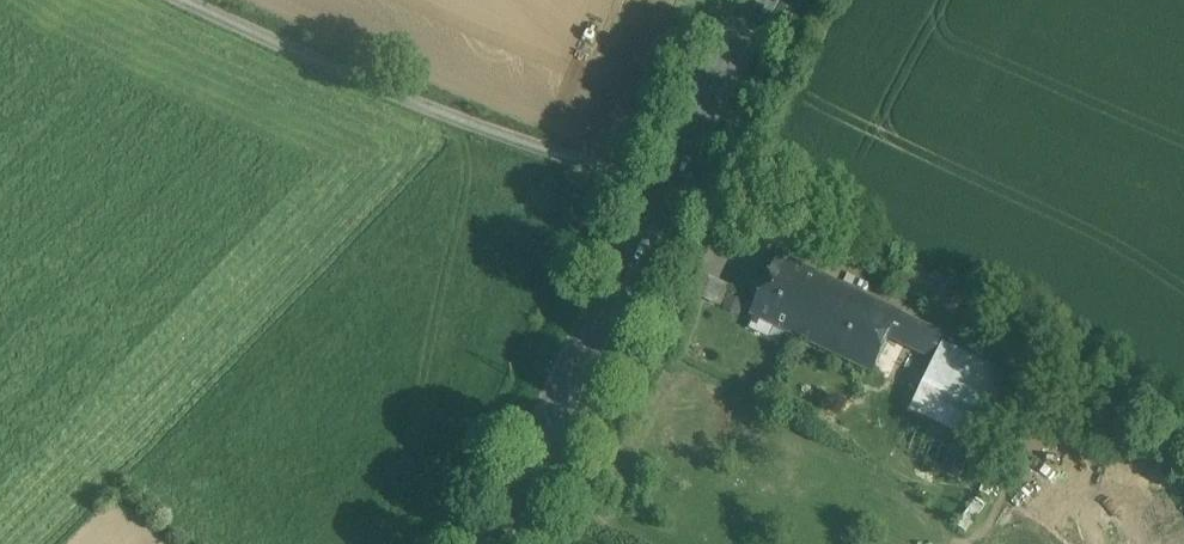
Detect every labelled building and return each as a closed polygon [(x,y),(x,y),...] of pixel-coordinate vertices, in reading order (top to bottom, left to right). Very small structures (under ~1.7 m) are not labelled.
[(900,313),(780,257),(753,314),(757,316),(785,329),(872,370),(888,337),(900,313)] [(993,297),(911,258),(898,284),(980,323),(993,297)] [(730,286),(707,275),(696,297),(719,308),(730,286)] [(906,345),(906,344),(917,322),(917,321),(900,313),(888,337),(906,345)] [(785,329),(757,316),(749,331),(778,344),(785,329)] [(906,344),(937,359),(945,344),(948,337),(917,322),(906,344)] [(1011,375),(945,344),(937,359),(1004,390),(1011,375)] [(1004,390),(937,359),(913,409),(979,441),(1004,390)]
